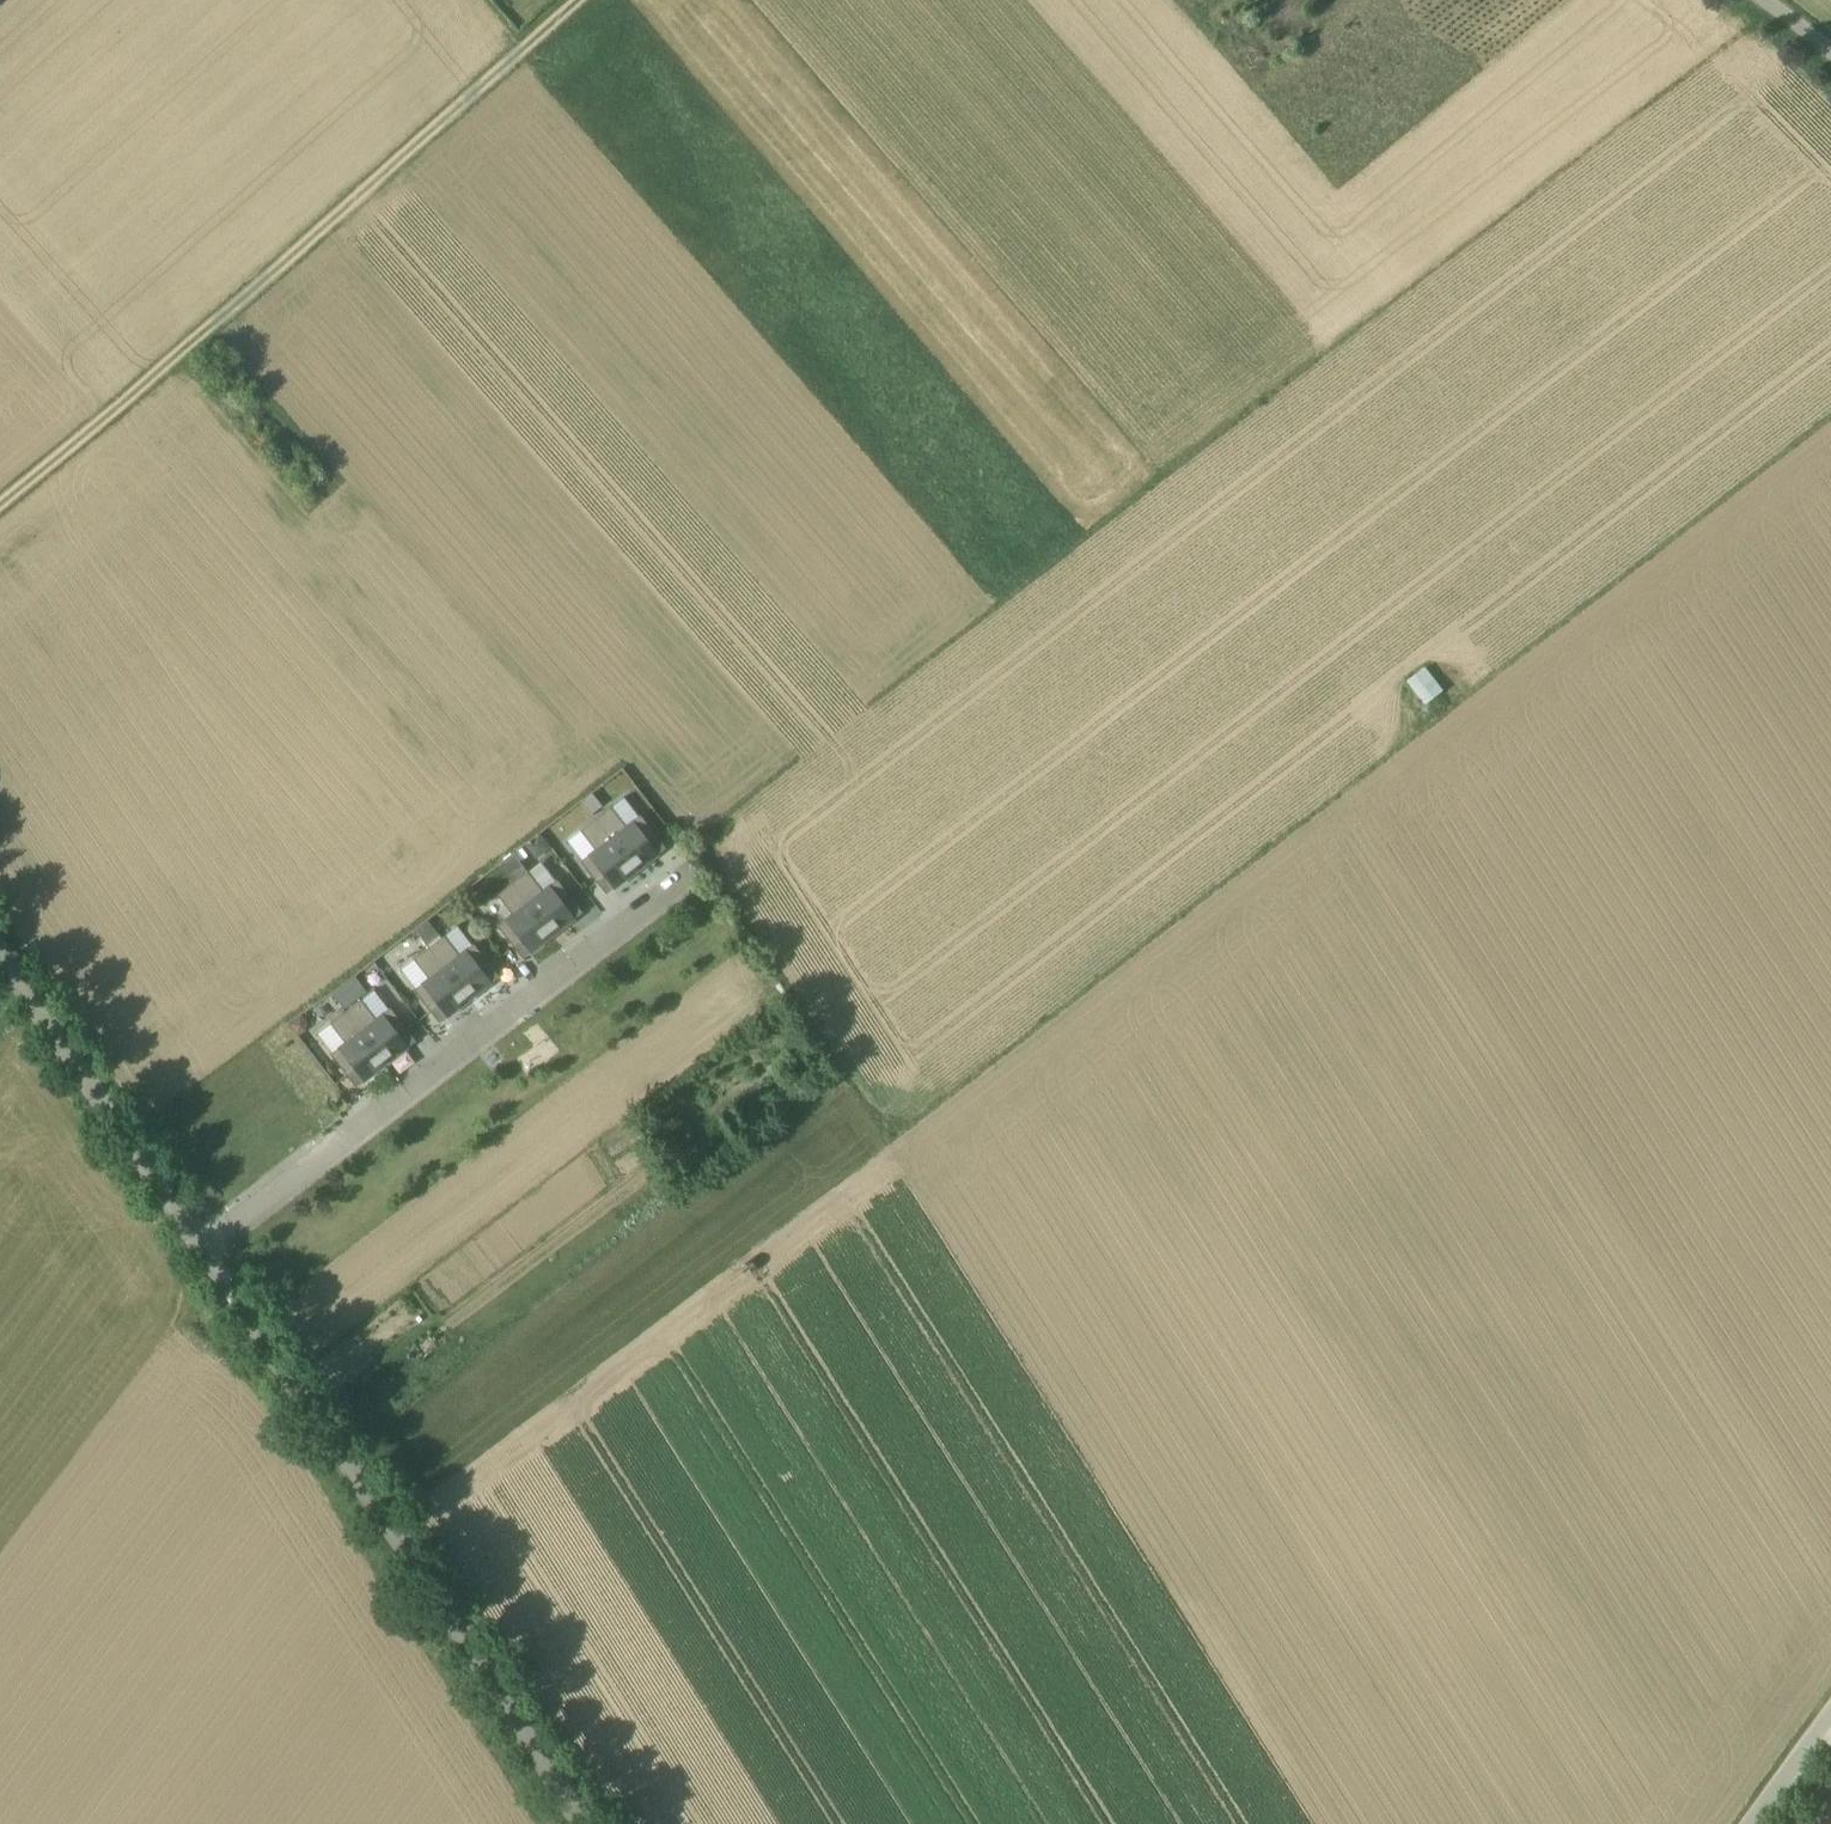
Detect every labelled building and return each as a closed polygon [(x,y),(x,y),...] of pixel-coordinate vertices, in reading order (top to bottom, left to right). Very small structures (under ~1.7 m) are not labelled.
[(592,814),(602,806),(592,792),(582,800),(592,814)] [(610,807),(595,818),(636,871),(658,853),(649,842),(657,836),(640,814),(625,826),(610,807)] [(636,871),(595,818),(580,830),(595,849),(580,861),(597,882),(604,877),(613,888),(636,871)] [(527,871),(512,883),(552,935),(575,918),(566,906),(573,900),(556,879),(542,890),(527,871)] [(552,935),(512,883),(497,894),(511,914),(496,925),(513,947),(521,941),(530,953),(552,935)] [(428,947),(441,937),(427,919),(414,929),(428,947)] [(444,935),(428,947),(469,999),(491,982),(482,970),(490,965),(473,943),(458,954),(444,935)] [(469,999),(428,947),(413,959),(428,978),(413,989),(430,1011),(437,1005),(446,1017),(469,999)] [(344,1008),(366,991),(355,976),(332,993),(344,1008)] [(360,1000),(345,1011),(385,1064),(408,1046),(399,1035),(406,1029),(390,1007),(375,1019),(360,1000)] [(385,1064),(345,1011),(330,1023),(345,1042),(330,1054),(346,1075),(354,1069),(363,1081),(385,1064)] [(307,1021),(302,1013),(288,1023),(298,1036),(306,1030),(307,1021)]
